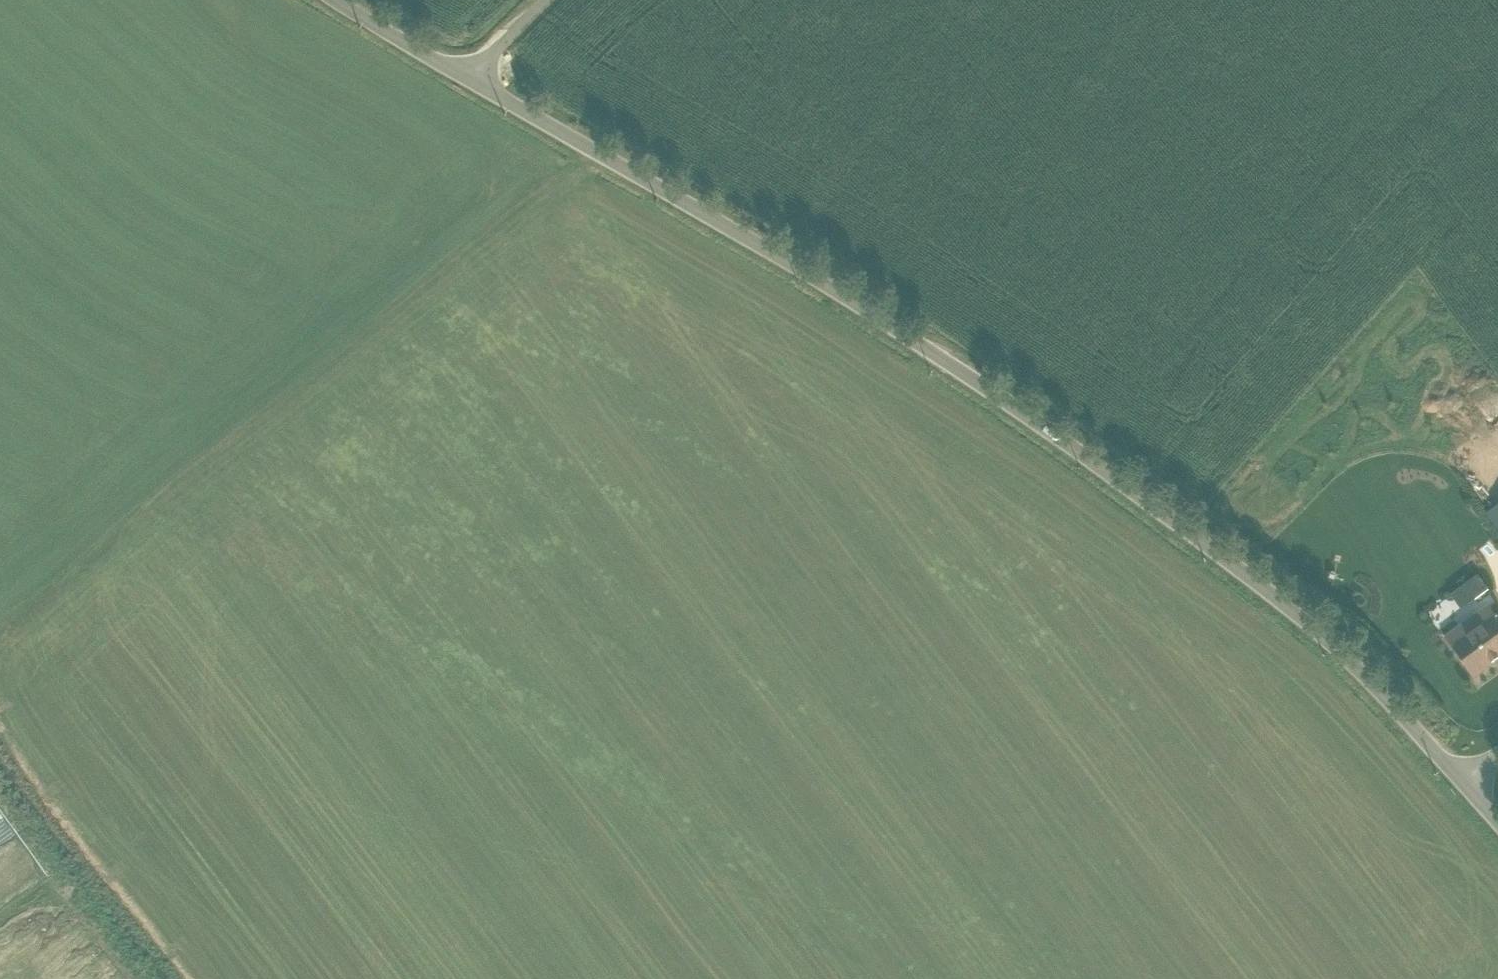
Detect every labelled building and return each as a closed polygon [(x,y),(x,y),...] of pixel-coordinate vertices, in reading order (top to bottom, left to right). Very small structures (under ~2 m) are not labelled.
[(1456,591),(1467,607),(1490,591),(1479,575),(1456,591)] [(1497,666),(1497,608),(1495,603),(1446,637),(1477,681),(1497,666)]
